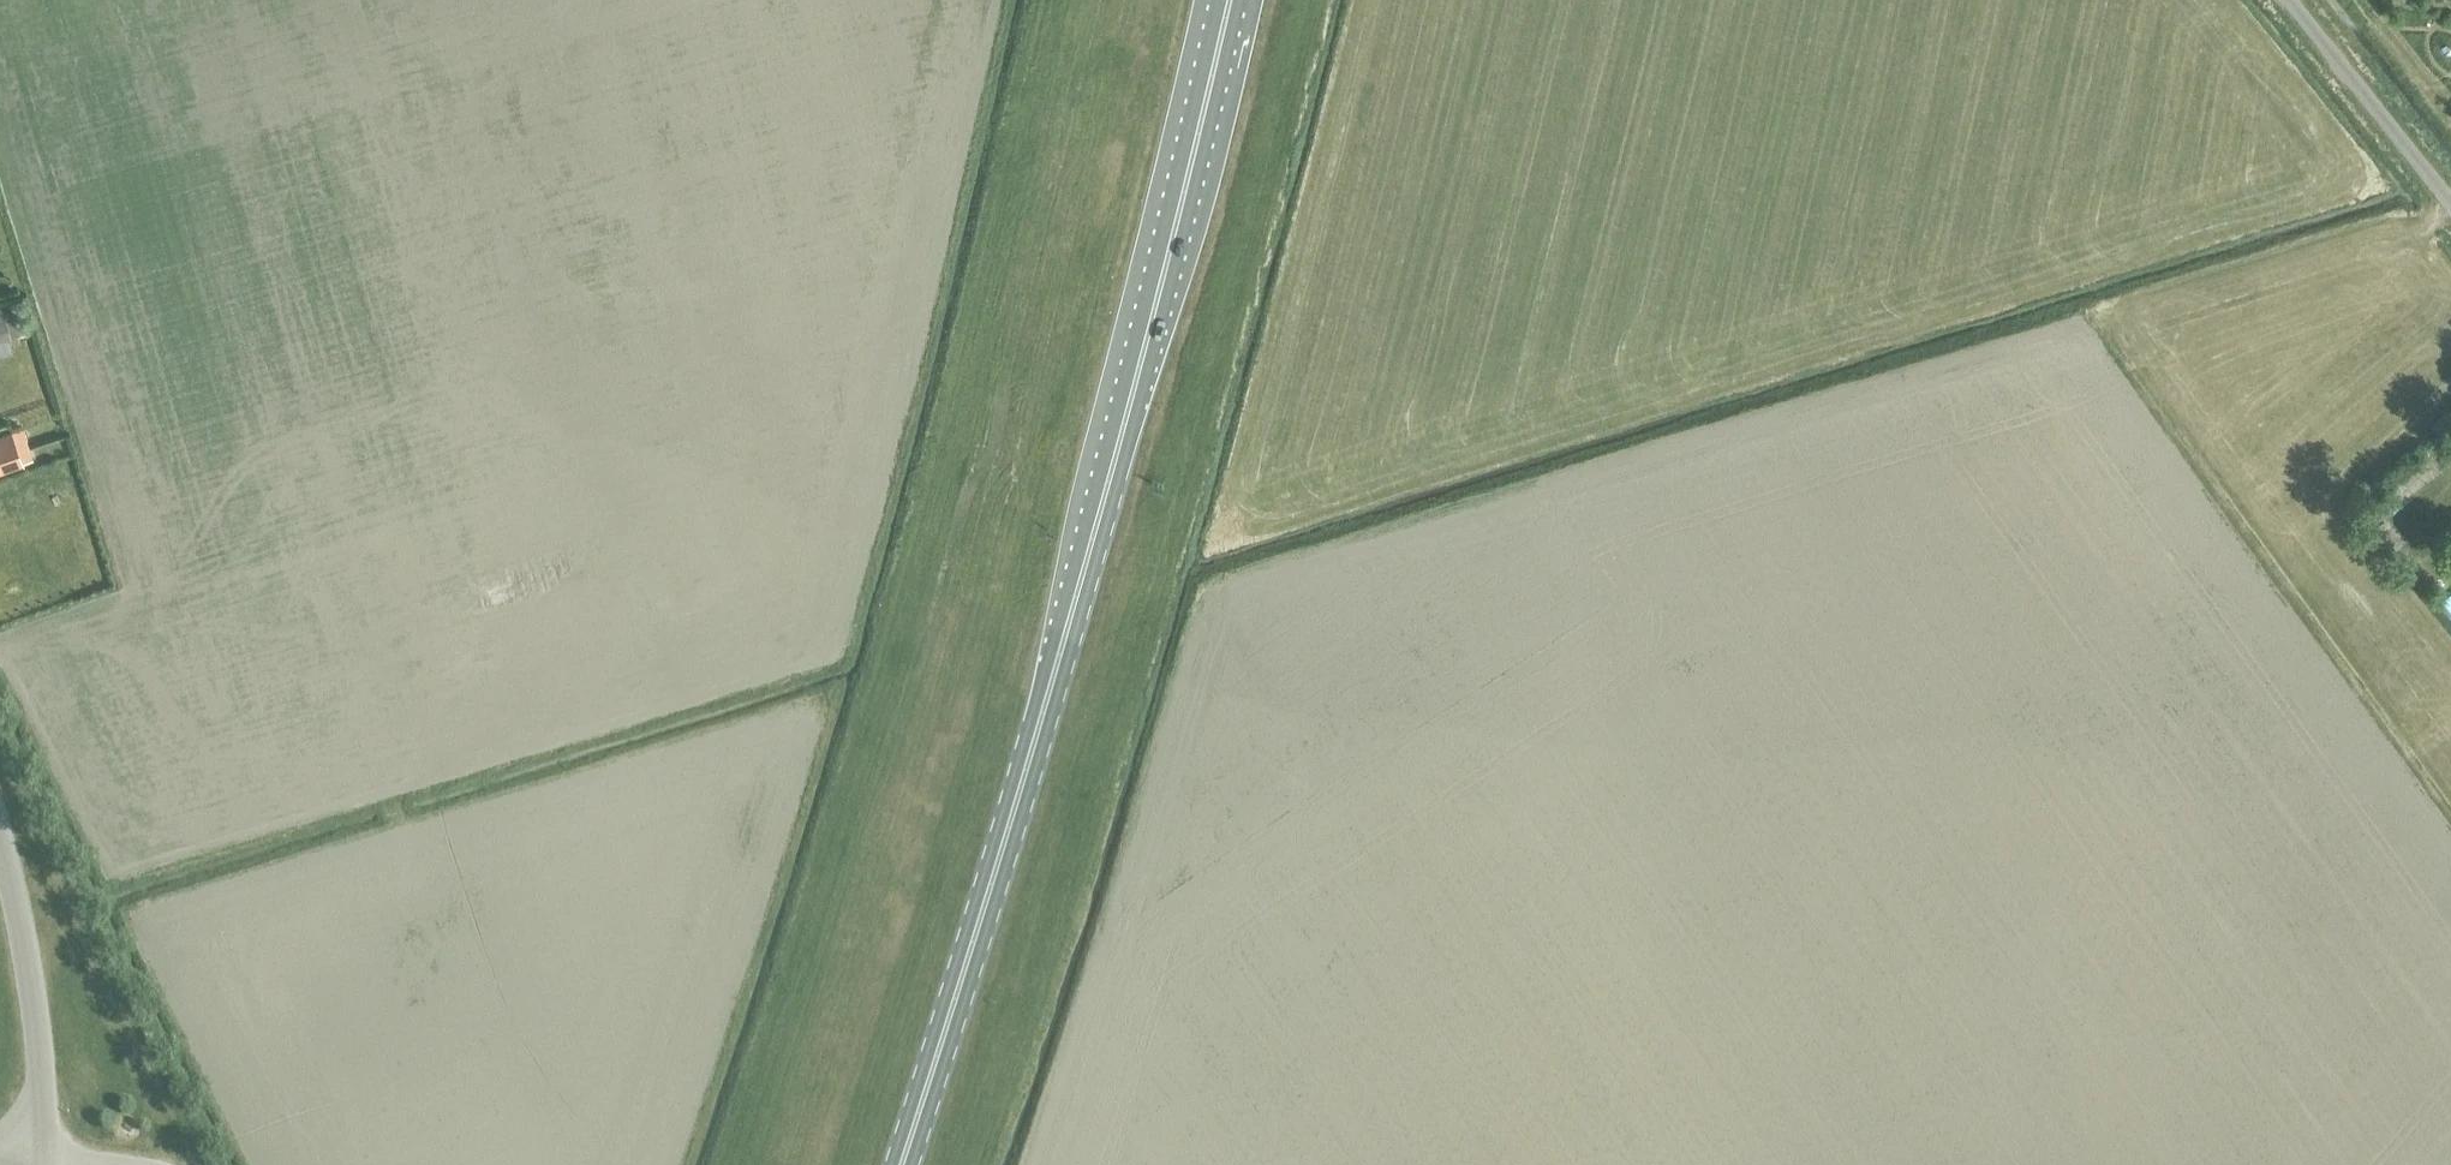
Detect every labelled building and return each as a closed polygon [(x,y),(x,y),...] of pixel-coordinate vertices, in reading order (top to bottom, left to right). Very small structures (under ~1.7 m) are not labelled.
[(0,319),(0,338),(10,336),(5,317),(0,319)] [(21,461),(17,451),(29,447),(21,425),(0,433),(0,469),(21,461)]
